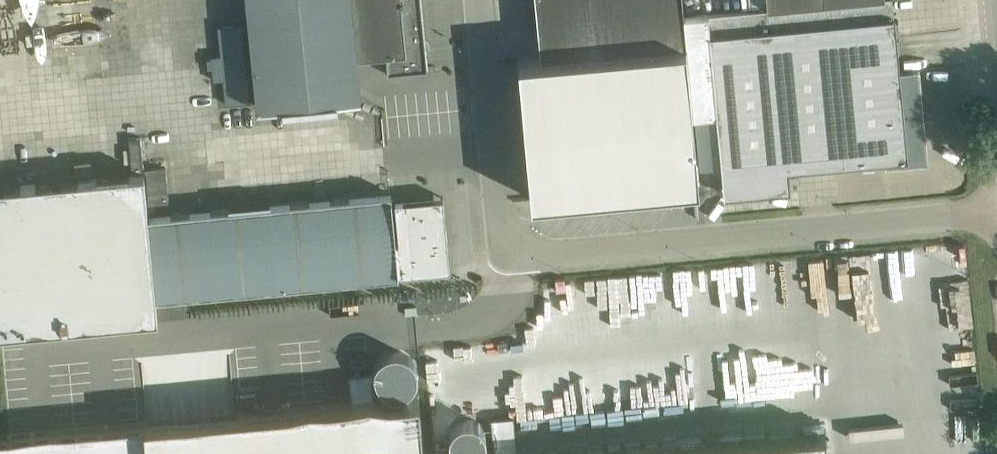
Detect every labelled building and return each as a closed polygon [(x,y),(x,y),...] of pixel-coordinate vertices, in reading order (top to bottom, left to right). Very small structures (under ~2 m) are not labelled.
[(253,108),(360,98),(356,57),(386,54),(388,74),(427,70),(421,0),(242,0),(253,108)] [(541,55),(560,53),(685,41),(687,41),(685,15),(683,16),(682,0),(535,0),(541,55)] [(685,15),(687,41),(685,41),(692,116),(717,114),(724,194),(789,188),(788,168),(885,159),(886,167),(928,163),(919,70),(899,72),(892,0),(851,0),(767,8),(750,9),(685,15)] [(750,9),(767,8),(851,0),(749,0),(750,9)] [(220,55),(210,56),(213,80),(222,79),(225,103),(249,101),(241,23),(217,25),(220,55)] [(525,57),(517,58),(530,199),(699,183),(692,116),(685,41),(560,53),(541,55),(525,57)] [(444,214),(443,197),(395,201),(399,244),(395,244),(390,193),(148,216),(144,173),(0,186),(0,332),(162,316),(182,314),(180,295),(450,269),(444,214)] [(418,396),(373,400),(371,373),(349,375),(351,402),(235,413),(147,422),(0,435),(0,453),(424,453),(418,396)] [(513,416),(491,418),(494,453),(517,453),(513,416)] [(825,430),(568,453),(827,453),(825,430)]
